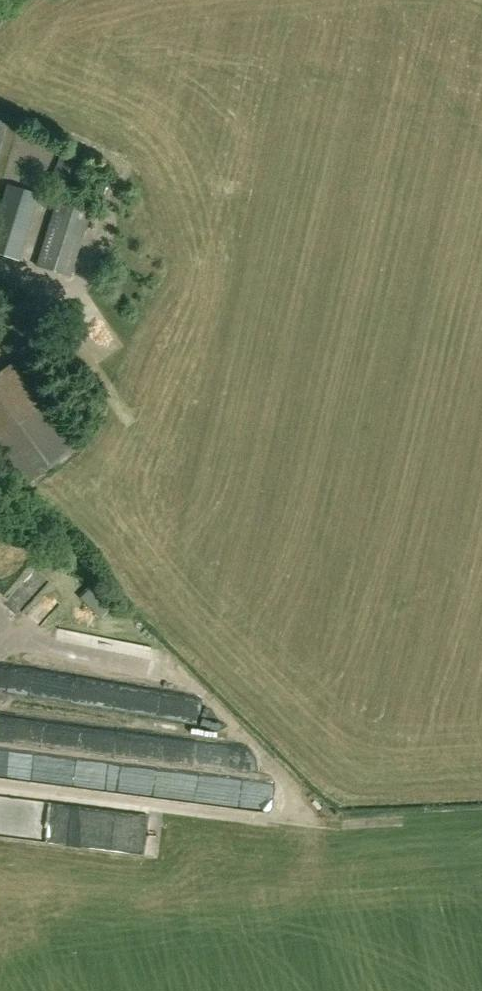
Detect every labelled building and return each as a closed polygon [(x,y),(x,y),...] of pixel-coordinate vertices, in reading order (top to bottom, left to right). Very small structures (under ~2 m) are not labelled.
[(39,194),(8,184),(0,211),(0,253),(18,259),(39,194)] [(69,275),(89,210),(57,200),(37,265),(69,275)] [(122,281),(126,267),(114,263),(109,277),(122,281)] [(0,317),(0,341),(4,346),(28,325),(28,324),(42,311),(26,293),(0,317)] [(18,607),(45,588),(38,577),(10,596),(18,607)] [(92,645),(92,635),(59,632),(58,642),(92,645)] [(91,671),(188,687),(190,674),(170,670),(173,652),(107,641),(105,652),(95,650),(91,671)] [(245,762),(244,746),(226,747),(227,763),(245,762)] [(146,799),(234,809),(237,785),(149,775),(146,799)]
